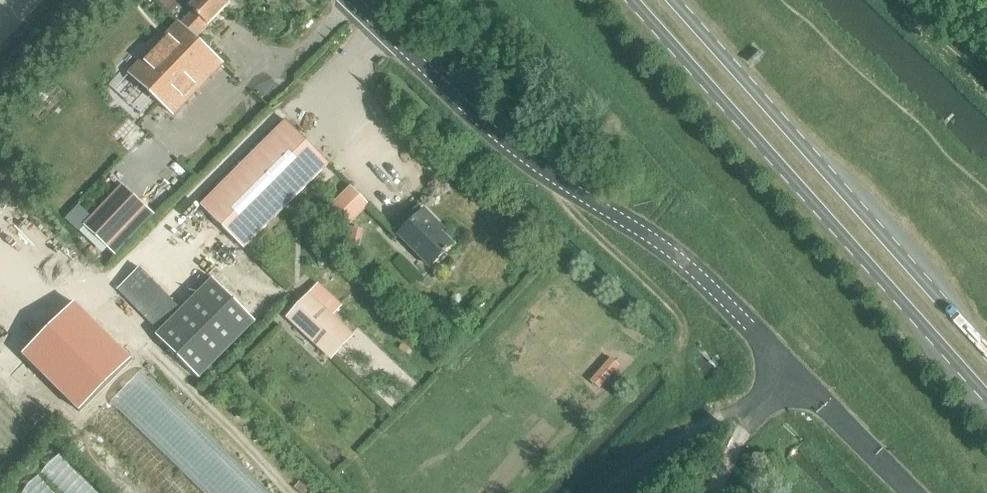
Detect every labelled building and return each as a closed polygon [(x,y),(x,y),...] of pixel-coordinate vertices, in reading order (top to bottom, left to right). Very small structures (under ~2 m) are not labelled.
[(181,25),(195,38),(230,2),(228,0),(196,0),(189,8),(193,12),(181,25)] [(181,25),(178,23),(128,74),(172,115),(222,63),(195,38),(181,25)] [(200,206),(242,249),(328,164),(321,158),(286,122),(200,206)] [(83,227),(108,250),(148,207),(123,184),(92,218),(83,227)] [(325,213),(342,231),(368,205),(350,187),(325,213)] [(399,235),(431,267),(445,252),(446,253),(448,251),(448,250),(453,244),(434,225),(437,222),(424,209),(399,235)] [(141,267),(118,289),(160,333),(183,310),(141,267)] [(213,280),(183,310),(160,333),(156,337),(199,379),(256,322),(213,280)] [(309,298),(290,318),(331,357),(350,336),(330,317),(339,307),(319,287),(309,298)]
